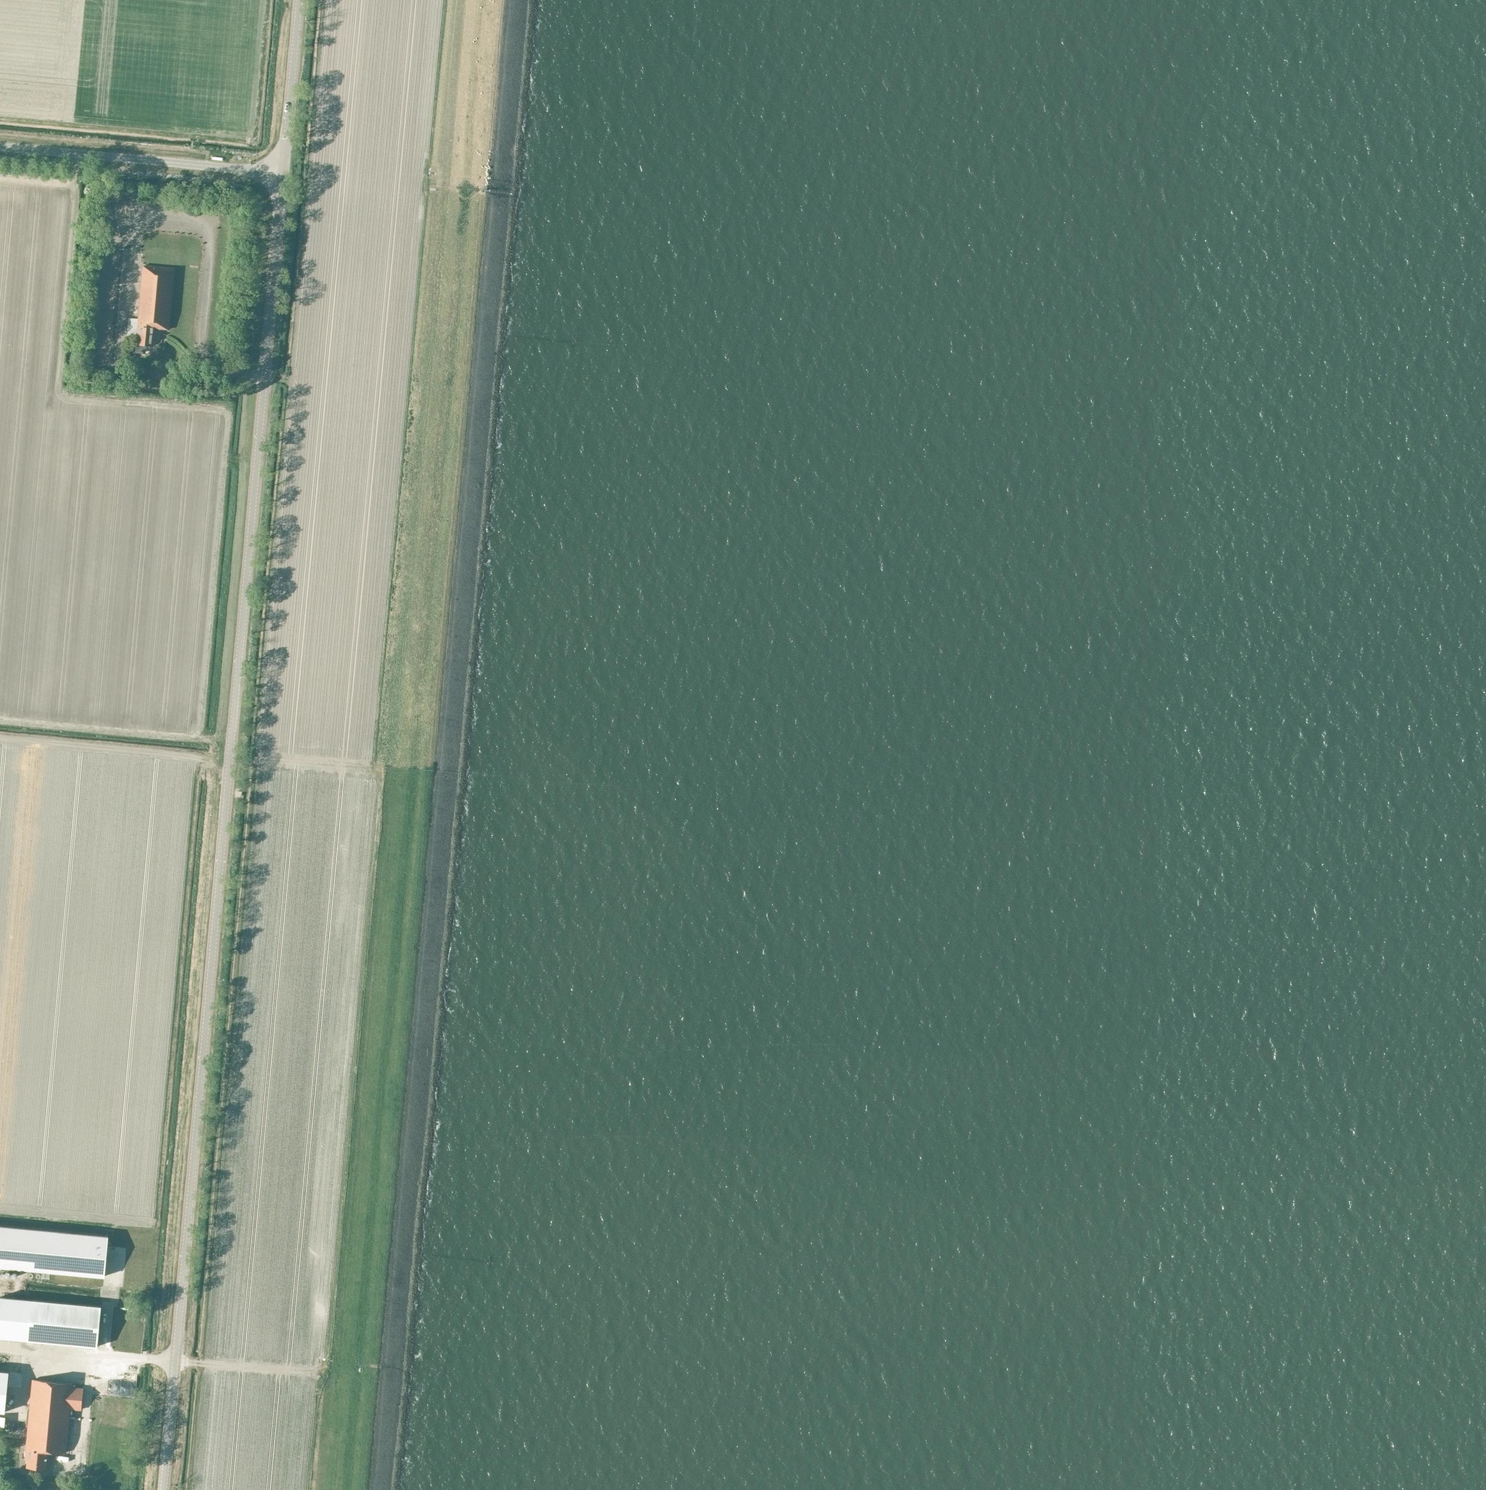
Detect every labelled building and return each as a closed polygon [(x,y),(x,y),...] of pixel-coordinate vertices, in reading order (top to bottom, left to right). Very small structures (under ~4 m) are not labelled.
[(102,222),(101,236),(110,237),(111,223),(102,222)] [(135,352),(145,353),(146,345),(153,346),(155,329),(169,330),(170,326),(168,326),(174,269),(142,266),(135,344),(137,344),(135,352)] [(85,1274),(104,1276),(108,1235),(85,1233),(0,1225),(0,1267),(85,1274)] [(98,1346),(101,1306),(0,1297),(0,1337),(98,1346)] [(11,1379),(21,1380),(23,1354),(13,1353),(11,1379)] [(5,1411),(9,1371),(0,1371),(0,1411),(5,1411)] [(25,1458),(27,1458),(26,1467),(45,1469),(47,1451),(65,1453),(70,1409),(81,1410),(83,1389),(72,1388),(72,1384),(33,1379),(25,1458)]
